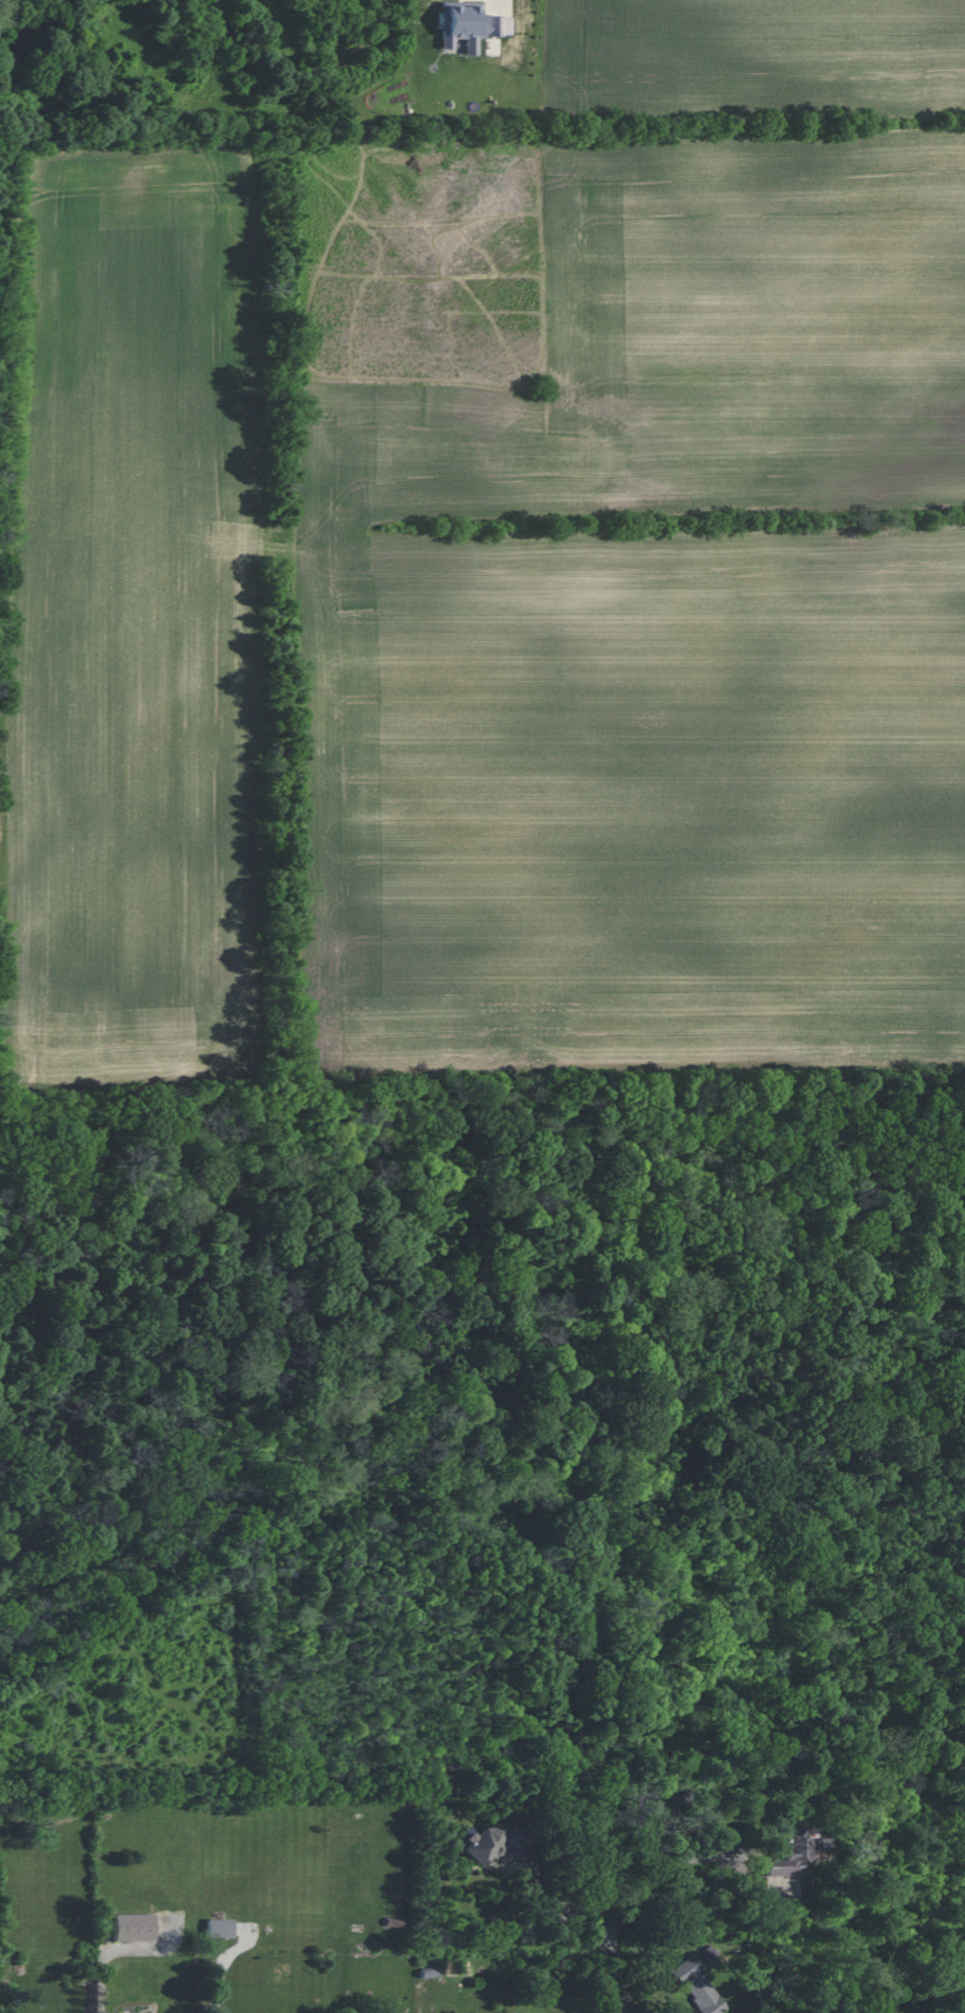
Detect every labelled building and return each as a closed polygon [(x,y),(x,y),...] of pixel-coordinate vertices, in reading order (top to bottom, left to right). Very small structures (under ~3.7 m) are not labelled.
[(476,36),(509,36),(509,16),(481,16),(481,3),(440,3),(439,48),(453,49),(453,38),(464,38),(464,54),(476,55),(476,36)] [(491,1865),(513,1841),(517,1844),(522,1840),(523,1835),(533,1835),(542,1835),(542,1823),(507,1823),(489,1823),(469,1846),(491,1865)] [(803,1875),(786,1875),(769,1876),(768,1860),(779,1860),(778,1850),(781,1851),(780,1842),(786,1842),(786,1835),(791,1835),(791,1826),(809,1826),(809,1860),(803,1859),(803,1875)] [(114,1915),(154,1915),(155,1928),(156,1943),(113,1943),(114,1915)] [(209,1920),(235,1920),(235,1929),(235,1939),(209,1938),(209,1920)] [(671,1974),(682,1986),(685,1984),(695,1998),(693,2001),(701,2012),(722,2012),(728,2008),(701,1972),(707,1967),(695,1954),(671,1974)] [(86,1961),(95,1963),(92,1984),(82,1982),(86,1961)]
